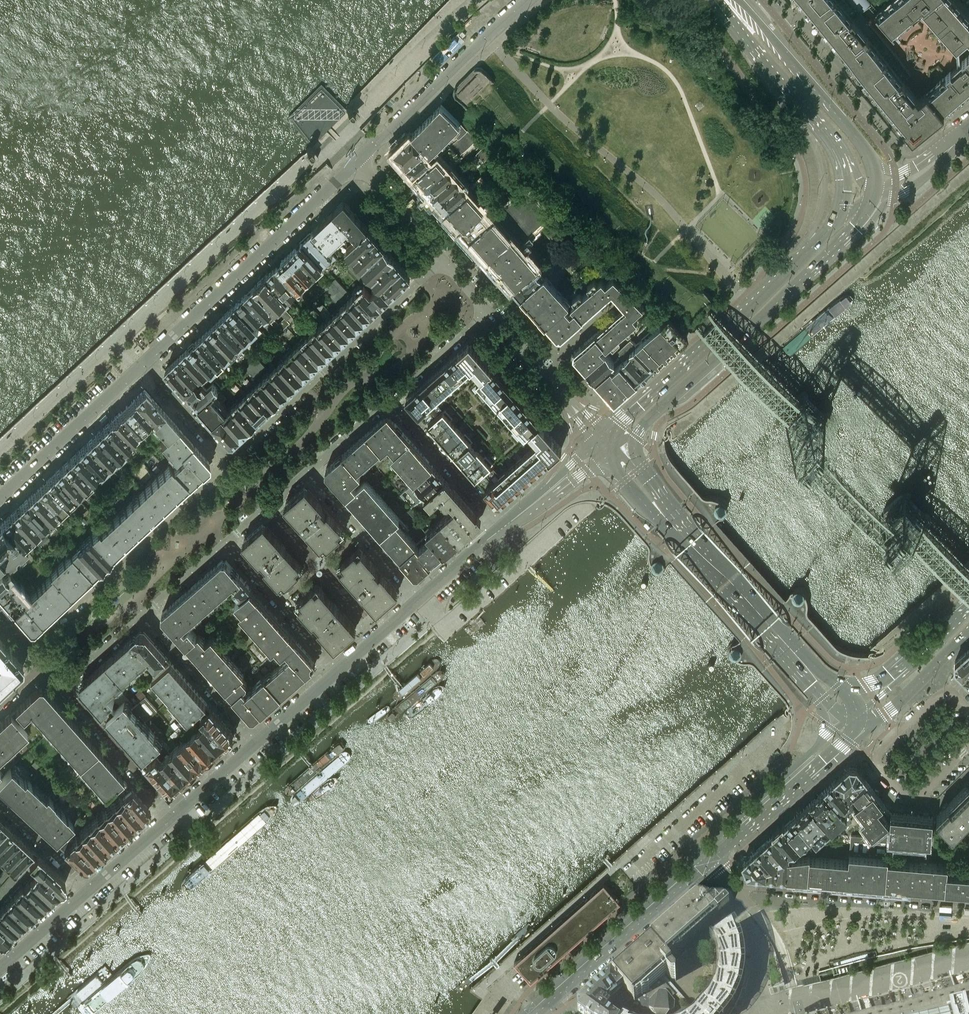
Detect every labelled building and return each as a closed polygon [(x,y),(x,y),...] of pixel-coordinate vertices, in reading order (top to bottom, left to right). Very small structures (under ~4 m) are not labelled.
[(912,137),(920,130),(944,111),(968,88),(968,18),(953,0),(890,0),(877,11),(878,11),(872,16),(864,7),(871,2),(869,0),(800,0),(912,137)] [(441,104),(427,118),(445,137),(452,130),(459,137),(467,130),(450,113),(441,104)] [(351,108),(350,107),(346,110),(354,119),(355,119),(356,119),(355,119),(355,118),(355,117),(356,116),(356,115),(356,114),(356,113),(356,112),(356,111),(355,110),(352,107),(351,108)] [(427,118),(412,132),(426,148),(428,150),(430,152),(445,137),(427,118)] [(431,161),(415,175),(424,185),(446,165),(469,146),(476,139),(467,130),(459,137),(437,156),(438,156),(431,161)] [(396,153),(407,165),(426,148),(412,132),(396,149),(396,153)] [(484,160),(491,153),(483,146),(476,153),(484,160)] [(309,155),(309,156),(310,157),(311,157),(312,158),(314,157),(315,157),(316,156),(316,157),(317,157),(318,157),(318,156),(317,155),(310,147),(306,150),(307,151),(306,152),(308,154),(309,155)] [(426,148),(407,165),(415,175),(431,161),(425,153),(428,150),(426,148)] [(446,165),(424,185),(431,193),(453,174),(446,165)] [(453,174),(431,193),(438,201),(460,182),(453,174)] [(468,190),(446,209),(462,227),(483,208),(483,207),(475,198),(487,187),(480,179),(468,190)] [(460,182),(438,201),(446,209),(468,190),(460,182)] [(507,203),(494,215),(470,237),(488,257),(543,206),(535,197),(525,188),(507,203)] [(368,227),(346,202),(344,200),(342,202),(333,211),(348,227),(348,228),(357,237),(368,227)] [(483,208),(462,227),(470,237),(494,215),(486,205),(483,207),(483,208)] [(543,206),(488,257),(494,264),(518,242),(521,239),(550,213),(544,206),(543,206)] [(339,236),(348,228),(348,227),(333,211),(314,229),(329,246),(339,237),(339,236)] [(354,257),(377,237),(368,227),(357,237),(346,248),(354,257)] [(336,257),(312,231),(301,241),(323,263),(328,269),(334,264),(332,261),(336,257)] [(362,265),(384,246),(377,237),(354,257),(356,259),(362,265)] [(296,246),(294,248),(315,271),(323,263),(301,241),(296,246)] [(518,242),(494,264),(513,285),(537,264),(518,242)] [(372,277),(395,257),(384,245),(384,246),(362,265),(372,277)] [(293,249),(285,256),(307,279),(315,271),(294,248),(293,249)] [(339,257),(346,264),(350,260),(343,253),(339,257)] [(307,279),(285,256),(282,259),(277,264),(299,287),(303,291),(311,283),(307,279)] [(381,286),(402,267),(394,257),(395,257),(372,277),(380,285),(381,286)] [(380,285),(372,277),(362,265),(356,259),(348,266),(362,282),(364,284),(371,292),(380,285)] [(277,264),(266,274),(288,297),(299,287),(277,264)] [(537,264),(513,285),(521,295),(543,276),(545,274),(546,273),(545,272),(546,270),(545,268),(543,267),(541,266),(539,266),(537,264)] [(372,312),(409,277),(409,274),(402,267),(381,286),(380,285),(371,292),(364,284),(356,292),(354,294),(372,312)] [(288,297),(266,274),(262,278),(261,276),(258,279),(259,280),(255,285),(280,312),(285,316),(287,318),(291,314),(281,304),(288,297)] [(543,276),(521,295),(527,302),(528,302),(533,308),(556,287),(545,274),(543,276)] [(643,305),(621,283),(614,275),(606,282),(602,278),(597,282),(595,278),(587,285),(590,288),(587,291),(598,304),(612,291),(625,306),(625,307),(632,314),(633,314),(643,305)] [(335,278),(324,289),(340,306),(346,300),(351,295),(335,278)] [(280,312),(255,285),(245,294),(266,316),(271,321),(280,312)] [(556,287),(533,308),(540,315),(539,315),(545,322),(568,301),(556,287)] [(575,301),(571,305),(582,317),(598,304),(587,291),(582,295),(579,292),(572,298),(575,301)] [(372,312),(354,294),(354,293),(351,295),(346,300),(364,319),(372,312)] [(245,294),(236,302),(256,324),(266,316),(245,294)] [(346,300),(340,306),(339,307),(357,326),(364,319),(346,300)] [(568,301),(545,322),(557,336),(561,336),(582,317),(571,305),(568,301)] [(229,309),(230,309),(252,333),(259,327),(256,324),(236,302),(229,309)] [(628,331),(635,325),(633,322),(637,318),(633,314),(632,314),(625,307),(625,306),(592,336),(600,345),(603,342),(606,345),(610,342),(613,345),(620,338),(617,336),(626,328),(628,331)] [(357,326),(339,307),(332,313),(350,332),(357,326)] [(230,309),(223,316),(245,340),(252,333),(230,309)] [(641,320),(644,322),(672,350),(681,342),(680,342),(661,323),(658,320),(650,312),(641,320)] [(350,332),(332,313),(325,320),(343,340),(349,333),(350,332)] [(683,329),(669,315),(661,323),(680,342),(681,342),(681,343),(689,334),(683,329)] [(216,321),(215,322),(239,347),(245,340),(223,316),(216,321)] [(275,319),(272,322),(280,331),(286,325),(290,321),(287,318),(285,316),(279,322),(275,319)] [(343,340),(325,320),(317,327),(336,346),(343,340)] [(239,347),(215,322),(209,327),(210,328),(209,329),(232,353),(238,360),(239,359),(244,364),(250,358),(246,353),(245,353),(239,347)] [(672,350),(644,322),(635,330),(643,338),(663,358),(672,350)] [(336,346),(317,327),(316,326),(308,333),(328,354),(336,346)] [(209,329),(202,335),(225,360),(232,353),(209,329)] [(328,354),(308,333),(300,340),(320,361),(328,354)] [(626,333),(620,338),(613,345),(621,355),(624,359),(622,361),(618,357),(616,359),(636,382),(656,365),(636,344),(626,333)] [(196,340),(195,341),(219,366),(225,360),(202,335),(196,341),(196,340)] [(574,355),(586,368),(605,351),(600,345),(592,336),(574,351),(574,355)] [(663,358),(643,338),(636,344),(656,365),(663,358)] [(320,361),(300,340),(292,348),(312,368),(320,361)] [(195,341),(189,347),(213,371),(219,366),(195,341)] [(471,344),(469,342),(467,344),(457,353),(471,368),(471,367),(475,372),(474,373),(479,379),(484,374),(491,367),(471,344)] [(215,374),(213,371),(189,347),(180,355),(198,375),(205,382),(206,383),(215,374)] [(312,368),(292,348),(285,355),(304,376),(312,368)] [(609,366),(614,361),(605,351),(586,368),(594,378),(609,366)] [(471,368),(457,353),(450,359),(464,374),(471,368)] [(180,355),(172,362),(190,382),(191,381),(198,375),(180,355)] [(269,370),(255,355),(250,359),(251,360),(249,362),(248,361),(243,366),(257,381),(262,376),(269,370)] [(304,376),(285,355),(277,362),(297,383),(304,376)] [(464,374),(450,359),(443,365),(456,380),(464,374)] [(636,382),(616,359),(614,361),(609,366),(619,378),(629,388),(636,382)] [(166,368),(186,391),(194,384),(191,381),(190,382),(172,362),(166,368)] [(297,383),(277,362),(270,369),(289,390),(293,386),(297,383)] [(340,365),(335,370),(338,374),(341,371),(344,369),(340,365)] [(456,380),(443,365),(436,372),(449,387),(456,380)] [(629,388),(619,378),(609,366),(594,378),(614,401),(629,388)] [(484,389),(499,376),(491,367),(484,374),(479,379),(476,381),(484,389)] [(270,369),(269,370),(262,376),(281,397),(289,390),(270,369)] [(449,387),(436,372),(428,378),(442,393),(449,387)] [(262,376),(257,381),(254,384),(274,404),(281,397),(262,376)] [(490,397),(505,383),(499,376),(484,389),(490,397)] [(442,393),(428,378),(421,385),(434,400),(435,399),(442,393)] [(209,386),(206,383),(205,382),(198,388),(194,384),(186,391),(194,400),(209,386)] [(213,383),(209,386),(194,400),(199,406),(214,393),(219,389),(218,389),(213,383)] [(497,404),(512,391),(505,383),(490,397),(497,404)] [(274,404),(254,384),(246,391),(266,412),(274,404)] [(434,400),(421,385),(413,391),(427,406),(428,406),(434,413),(441,407),(435,399),(434,400)] [(144,389),(134,399),(154,421),(164,412),(144,389)] [(266,412),(246,391),(239,398),(258,419),(266,412)] [(427,406),(413,391),(406,398),(419,413),(426,421),(433,415),(426,407),(427,406)] [(504,412),(519,399),(512,391),(497,404),(504,412)] [(228,409),(221,401),(214,393),(199,406),(213,422),(222,414),(228,409)] [(258,419),(239,398),(231,406),(250,427),(258,419)] [(134,399),(119,413),(136,431),(146,421),(149,425),(152,422),(153,422),(154,421),(134,399)] [(510,420),(526,406),(519,399),(504,412),(510,420)] [(250,427),(231,406),(228,409),(222,414),(241,435),(250,427)] [(517,427),(532,414),(526,406),(510,420),(517,427)] [(435,431),(452,416),(445,408),(428,423),(435,431)] [(164,412),(154,421),(153,422),(166,437),(160,442),(168,451),(185,435),(164,412)] [(119,413),(111,420),(129,439),(137,432),(136,431),(119,413)] [(241,435),(222,414),(213,422),(220,430),(222,432),(223,433),(230,441),(234,442),(241,435)] [(532,428),(539,422),(532,414),(517,427),(524,435),(527,433),(532,428)] [(385,416),(365,433),(380,450),(381,451),(388,445),(389,446),(404,432),(389,416),(385,416)] [(442,439),(457,426),(450,419),(453,417),(452,416),(435,431),(442,439)] [(129,439),(111,420),(109,422),(107,421),(105,423),(106,425),(103,427),(122,448),(125,450),(133,443),(129,439)] [(562,448),(539,422),(532,428),(527,433),(531,439),(532,438),(537,443),(536,443),(549,458),(562,448)] [(448,447),(466,432),(465,431),(463,433),(457,426),(442,439),(448,447)] [(122,448),(103,427),(100,430),(99,429),(97,431),(98,432),(95,435),(114,456),(116,458),(118,459),(126,452),(125,450),(122,448)] [(404,432),(389,446),(395,453),(410,440),(404,432)] [(455,455),(472,439),(466,432),(448,447),(455,455)] [(365,433),(353,444),(368,461),(380,450),(365,433)] [(114,456),(95,435),(92,438),(91,436),(88,439),(90,440),(86,443),(108,465),(116,458),(114,456)] [(185,435),(168,451),(175,459),(181,453),(184,457),(180,460),(196,477),(208,466),(209,462),(200,452),(197,449),(185,435)] [(462,462),(477,449),(471,442),(473,440),(472,439),(455,455),(462,462)] [(403,468),(421,452),(410,440),(395,453),(392,455),(403,468)] [(108,465),(86,443),(84,445),(83,444),(80,446),(81,448),(78,451),(99,474),(108,465)] [(549,458),(536,443),(529,449),(543,464),(549,458)] [(357,470),(368,461),(353,444),(326,468),(326,472),(339,487),(349,478),(352,481),(361,474),(357,470)] [(469,470),(486,455),(485,454),(483,456),(477,449),(462,462),(469,470)] [(543,464),(529,449),(522,455),(535,471),(543,464)] [(99,474),(78,451),(76,453),(75,452),(72,454),(73,455),(70,459),(91,481),(99,474)] [(425,494),(444,478),(421,452),(403,468),(414,481),(400,493),(411,506),(420,498),(425,494)] [(476,478),(493,463),(486,455),(469,470),(476,478)] [(535,471),(522,455),(515,462),(528,477),(535,471)] [(91,481),(70,459),(68,461),(66,459),(64,462),(65,463),(62,466),(83,489),(91,481)] [(196,477),(180,460),(173,467),(170,464),(163,470),(182,490),(196,477)] [(528,477),(515,462),(507,468),(521,483),(528,477)] [(83,489),(62,466),(60,468),(58,467),(56,469),(57,471),(54,474),(75,496),(83,489)] [(513,490),(500,475),(500,474),(494,467),(487,473),(493,481),(506,496),(513,490)] [(521,483),(507,468),(500,474),(500,475),(513,490),(521,483)] [(182,490),(163,470),(150,483),(169,503),(182,490)] [(75,496),(54,474),(52,476),(50,474),(48,477),(49,478),(46,481),(65,501),(67,503),(75,496)] [(506,496),(493,481),(492,482),(485,474),(478,480),(485,488),(496,501),(500,501),(506,496)] [(349,478),(339,487),(346,496),(356,487),(349,478)] [(433,501),(451,486),(444,478),(425,494),(432,502),(433,501)] [(365,479),(356,487),(346,496),(364,516),(383,499),(365,479)] [(65,501),(46,481),(37,489),(58,511),(64,506),(66,508),(70,513),(73,510),(67,503),(65,501)] [(169,503),(150,483),(137,494),(156,515),(169,503)] [(323,550),(345,530),(306,486),(284,505),(299,522),(314,539),(323,550)] [(476,515),(451,486),(433,501),(437,505),(439,504),(448,514),(465,533),(481,519),(477,514),(476,515)] [(58,511),(37,489),(28,498),(49,520),(58,511)] [(156,515),(137,494),(127,504),(146,524),(156,515)] [(432,502),(425,494),(420,498),(427,506),(432,502)] [(49,520),(28,498),(26,497),(24,499),(25,500),(19,506),(42,531),(42,530),(48,525),(46,523),(49,520)] [(383,499),(364,516),(380,534),(399,517),(383,499)] [(146,524),(127,504),(118,513),(137,533),(146,524)] [(723,505),(722,505),(721,504),(720,504),(719,504),(718,505),(717,505),(716,506),(716,507),(715,508),(715,509),(715,510),(715,511),(716,511),(716,512),(717,513),(717,514),(718,514),(719,514),(720,514),(721,514),(722,514),(723,513),(724,513),(724,512),(725,511),(725,510),(725,509),(725,508),(725,507),(724,506),(723,505)] [(47,536),(42,531),(19,506),(18,505),(15,507),(16,509),(10,515),(29,535),(38,545),(47,536)] [(29,535),(10,515),(9,513),(6,516),(7,517),(1,523),(20,543),(29,535)] [(137,533),(118,513),(106,524),(124,545),(137,533)] [(465,533),(448,514),(441,520),(457,539),(465,533)] [(409,529),(399,517),(380,534),(401,557),(416,543),(406,532),(409,529)] [(457,539),(441,520),(433,527),(450,545),(457,539)] [(20,543),(1,523),(0,524),(0,557),(2,559),(9,567),(14,562),(19,567),(26,560),(22,555),(27,550),(20,543)] [(69,523),(60,531),(63,534),(72,525),(69,523)] [(294,557),(279,540),(264,523),(242,542),(281,586),(303,567),(294,557)] [(98,528),(84,541),(104,563),(124,545),(106,524),(99,530),(98,528)] [(450,545),(433,527),(427,532),(427,533),(428,533),(442,550),(443,552),(450,545)] [(427,533),(416,543),(430,559),(434,556),(436,558),(443,552),(442,550),(428,533),(427,533)] [(104,563),(84,541),(77,548),(97,570),(104,563)] [(430,559),(416,543),(401,557),(415,573),(418,574),(432,561),(430,559)] [(347,576),(361,593),(377,610),(398,591),(359,547),(337,566),(347,576)] [(97,570),(77,548),(70,554),(90,576),(91,576),(97,570)] [(50,573),(51,575),(70,595),(91,576),(90,576),(70,554),(50,573)] [(9,576),(14,573),(10,568),(9,567),(2,559),(0,561),(0,585),(9,576)] [(236,585),(243,579),(226,560),(222,559),(201,578),(220,600),(225,596),(221,592),(233,582),(236,585)] [(659,560),(658,560),(657,560),(656,560),(655,561),(654,562),(653,562),(653,563),(652,564),(652,565),(652,566),(653,567),(653,568),(654,569),(655,570),(656,570),(657,570),(658,570),(659,570),(660,570),(661,569),(662,568),(662,567),(662,566),(663,565),(663,564),(662,563),(661,562),(660,561),(659,560)] [(51,575),(30,595),(49,615),(70,595),(51,575)] [(21,590),(9,576),(0,585),(0,596),(13,611),(26,598),(26,596),(21,590)] [(220,600),(201,578),(179,597),(195,616),(214,598),(218,602),(220,600)] [(251,588),(243,579),(236,585),(233,587),(234,589),(240,597),(251,588)] [(317,583),(295,602),(335,647),(356,628),(341,611),(327,594),(317,583)] [(251,588),(240,597),(235,601),(242,609),(239,612),(250,624),(269,608),(251,588)] [(797,602),(798,602),(799,602),(800,602),(800,601),(801,601),(802,600),(802,599),(803,598),(803,597),(803,596),(802,595),(802,594),(801,593),(800,593),(799,592),(798,592),(797,592),(796,592),(795,593),(794,593),(793,594),(793,595),(793,596),(792,597),(793,598),(793,599),(793,600),(794,601),(795,601),(796,602),(797,602)] [(30,595),(26,598),(13,611),(29,630),(33,630),(49,615),(30,595)] [(195,616),(179,597),(162,612),(162,616),(187,644),(197,635),(190,627),(190,628),(189,626),(185,629),(183,626),(195,616)] [(290,633),(269,608),(250,624),(272,649),(275,646),(290,633)] [(140,631),(123,646),(140,665),(149,657),(160,671),(170,661),(151,639),(150,638),(144,632),(140,631)] [(228,655),(212,636),(206,641),(199,633),(197,635),(187,644),(210,671),(228,655)] [(290,633),(275,646),(281,654),(286,649),(291,655),(297,662),(299,660),(298,659),(306,651),(290,633)] [(22,668),(22,664),(0,639),(0,689),(22,668)] [(52,642),(45,648),(50,653),(57,647),(52,641),(52,642)] [(123,646),(106,661),(123,680),(140,665),(123,646)] [(740,654),(740,653),(740,652),(740,651),(740,650),(739,649),(738,649),(737,648),(736,648),(735,648),(734,648),(733,648),(732,648),(732,649),(731,649),(730,650),(730,651),(730,652),(730,653),(730,654),(730,655),(731,656),(732,657),(733,658),(734,658),(735,658),(736,658),(737,657),(738,657),(739,656),(739,655),(740,654)] [(954,667),(963,676),(968,670),(968,649),(955,662),(954,667)] [(306,651),(298,659),(299,660),(297,662),(306,672),(314,665),(315,661),(311,657),(306,651)] [(244,673),(231,658),(228,655),(210,671),(233,697),(243,688),(246,685),(247,682),(241,676),(244,673)] [(291,655),(266,676),(281,694),(306,672),(297,662),(291,655)] [(109,694),(124,681),(123,680),(106,661),(80,684),(80,688),(101,712),(109,704),(114,700),(109,694)] [(182,675),(170,661),(160,671),(152,677),(164,690),(182,675)] [(195,689),(182,675),(164,690),(170,698),(169,699),(176,706),(195,689)] [(281,694),(266,676),(265,675),(246,692),(262,710),(281,694)] [(29,709),(48,693),(42,686),(38,686),(10,712),(18,722),(21,719),(30,711),(30,710),(29,709)] [(262,710),(246,692),(243,688),(233,697),(246,712),(251,717),(255,717),(262,710)] [(197,692),(195,689),(176,706),(188,720),(197,712),(207,703),(197,692)] [(144,696),(138,690),(135,693),(140,699),(144,696)] [(67,715),(48,693),(29,709),(30,710),(30,711),(49,731),(67,715)] [(144,722),(157,710),(145,696),(131,708),(125,701),(114,710),(109,704),(101,712),(124,738),(144,722)] [(233,733),(207,703),(197,712),(206,721),(225,743),(233,737),(233,733)] [(23,727),(18,722),(10,712),(0,721),(0,741),(8,749),(27,731),(23,727)] [(85,735),(67,715),(49,731),(67,752),(85,735)] [(225,743),(206,721),(197,729),(216,751),(225,743)] [(144,722),(124,738),(143,759),(153,751),(153,750),(162,743),(144,722)] [(216,751),(197,729),(188,737),(207,759),(216,751)] [(103,756),(85,735),(67,752),(78,765),(85,772),(103,756)] [(207,759),(188,737),(179,745),(198,767),(207,759)] [(0,741),(0,757),(6,751),(8,749),(0,741)] [(162,743),(167,749),(170,747),(164,741),(162,743)] [(162,760),(170,753),(163,745),(159,749),(158,748),(154,752),(157,755),(162,760)] [(198,767),(179,745),(170,753),(189,775),(198,767)] [(157,755),(154,752),(153,751),(143,759),(147,764),(149,762),(157,755)] [(170,753),(162,760),(181,782),(189,775),(170,753)] [(181,782),(162,760),(157,755),(149,762),(147,764),(169,789),(173,789),(181,782)] [(123,778),(103,756),(85,772),(104,795),(115,786),(123,779),(123,778)] [(13,767),(25,779),(28,776),(16,764),(13,767)] [(849,767),(835,780),(850,797),(852,795),(854,794),(852,791),(865,779),(856,767),(849,767)] [(1,777),(0,779),(0,788),(22,809),(39,790),(26,778),(24,780),(11,768),(1,777)] [(148,807),(131,787),(130,787),(123,779),(115,786),(122,794),(142,817),(148,811),(149,811),(149,807),(148,807)] [(874,790),(865,779),(852,791),(854,794),(852,795),(858,803),(874,790)] [(856,804),(850,797),(835,780),(825,788),(846,812),(852,807),(856,804)] [(965,784),(968,787),(965,790),(963,788),(949,803),(948,802),(943,807),(944,808),(936,815),(954,833),(968,819),(968,780),(965,784)] [(846,812),(825,788),(810,802),(833,828),(841,821),(848,815),(846,812)] [(39,790),(22,809),(34,820),(36,822),(54,803),(54,802),(47,795),(45,797),(39,790)] [(932,815),(923,814),(891,811),(874,790),(858,803),(856,804),(852,807),(856,812),(863,821),(875,836),(889,837),(930,841),(932,815)] [(142,817),(122,794),(118,797),(120,799),(115,804),(133,824),(134,824),(135,824),(138,822),(138,820),(142,817)] [(133,824),(115,804),(113,802),(110,805),(112,807),(107,811),(125,831),(133,824)] [(810,802),(794,816),(812,836),(817,842),(833,828),(810,802)] [(54,803),(36,822),(57,841),(67,830),(74,823),(66,816),(54,803)] [(856,812),(852,807),(846,812),(848,815),(850,817),(856,812)] [(125,831),(107,811),(105,809),(102,812),(104,814),(98,818),(116,839),(118,837),(119,838),(122,836),(121,834),(125,831)] [(848,815),(841,821),(845,827),(852,820),(850,817),(848,815)] [(116,839),(98,818),(96,816),(88,824),(108,846),(110,845),(111,846),(114,843),(113,842),(116,839)] [(784,825),(802,845),(807,850),(812,848),(806,841),(812,836),(794,816),(784,825)] [(108,846),(88,824),(80,831),(100,853),(108,846)] [(784,825),(774,834),(790,853),(802,845),(784,825)] [(12,832),(6,826),(0,833),(0,845),(12,832)] [(67,830),(57,841),(63,847),(73,837),(67,830)] [(100,853),(80,831),(77,835),(76,834),(73,837),(93,860),(95,859),(97,857),(98,855),(100,853)] [(19,838),(12,832),(0,845),(0,857),(1,858),(19,838)] [(774,834),(753,852),(765,865),(764,875),(786,876),(788,859),(790,858),(790,853),(774,834)] [(899,860),(899,855),(887,854),(889,837),(875,836),(851,834),(849,860),(848,881),(897,885),(899,860)] [(93,860),(73,837),(63,847),(82,865),(82,867),(86,867),(86,865),(93,860)] [(7,864),(25,844),(19,838),(1,858),(7,864)] [(11,873),(17,866),(24,859),(32,850),(25,844),(7,864),(4,867),(11,873)] [(65,880),(32,850),(24,859),(39,872),(40,871),(59,889),(65,884),(65,880)] [(748,873),(764,875),(765,865),(753,852),(744,860),(743,863),(748,873)] [(811,855),(790,858),(788,859),(786,876),(809,878),(811,857),(811,855)] [(848,881),(849,860),(811,857),(809,878),(848,881)] [(59,889),(40,871),(39,872),(24,859),(17,866),(50,897),(59,889)] [(899,860),(897,885),(913,887),(915,862),(899,860)] [(933,888),(935,863),(915,862),(913,887),(933,888)] [(945,889),(947,872),(947,864),(935,863),(933,888),(945,889)] [(50,897),(17,866),(11,873),(43,903),(50,897)] [(11,873),(4,867),(0,872),(0,879),(12,891),(34,911),(43,903),(11,873)] [(962,873),(947,872),(945,889),(961,891),(962,873)] [(962,873),(961,891),(968,891),(968,874),(962,873)] [(0,879),(0,896),(25,919),(34,911),(12,891),(0,879)] [(603,897),(596,889),(514,962),(531,981),(613,908),(605,900),(608,898),(606,895),(603,897)] [(0,896),(0,909),(18,926),(25,919),(0,896)] [(667,959),(707,924),(711,928),(718,921),(719,922),(729,912),(726,907),(720,912),(715,906),(715,905),(716,904),(715,903),(714,902),(713,902),(712,902),(706,896),(652,944),(666,960),(666,961),(675,971),(673,973),(674,974),(678,971),(667,959)] [(0,909),(0,923),(10,932),(18,926),(0,909)] [(0,923),(0,938),(3,938),(10,932),(0,923)] [(732,1002),(736,1003),(739,982),(743,983),(741,961),(745,961),(737,941),(741,940),(732,928),(731,927),(714,939),(719,947),(717,948),(722,962),(719,963),(721,978),(718,978),(716,993),(713,992),(706,1006),(704,1005),(705,1004),(704,1004),(700,1010),(697,1013),(727,1013),(732,1002)] [(660,980),(666,975),(671,980),(676,981),(676,976),(674,974),(673,973),(675,971),(666,961),(666,960),(652,944),(651,943),(650,943),(611,977),(632,1001),(634,1003),(644,994),(650,1001),(649,1011),(652,1013),(672,1013),(674,1012),(675,1003),(671,999),(674,996),(660,980)] [(632,1001),(611,977),(578,1006),(578,1013),(614,1013),(618,1011),(619,1012),(632,1001)] [(952,987),(951,984),(949,985),(950,988),(859,1012),(858,1008),(856,1009),(857,1012),(850,1013),(968,1013),(968,983),(952,987)]
